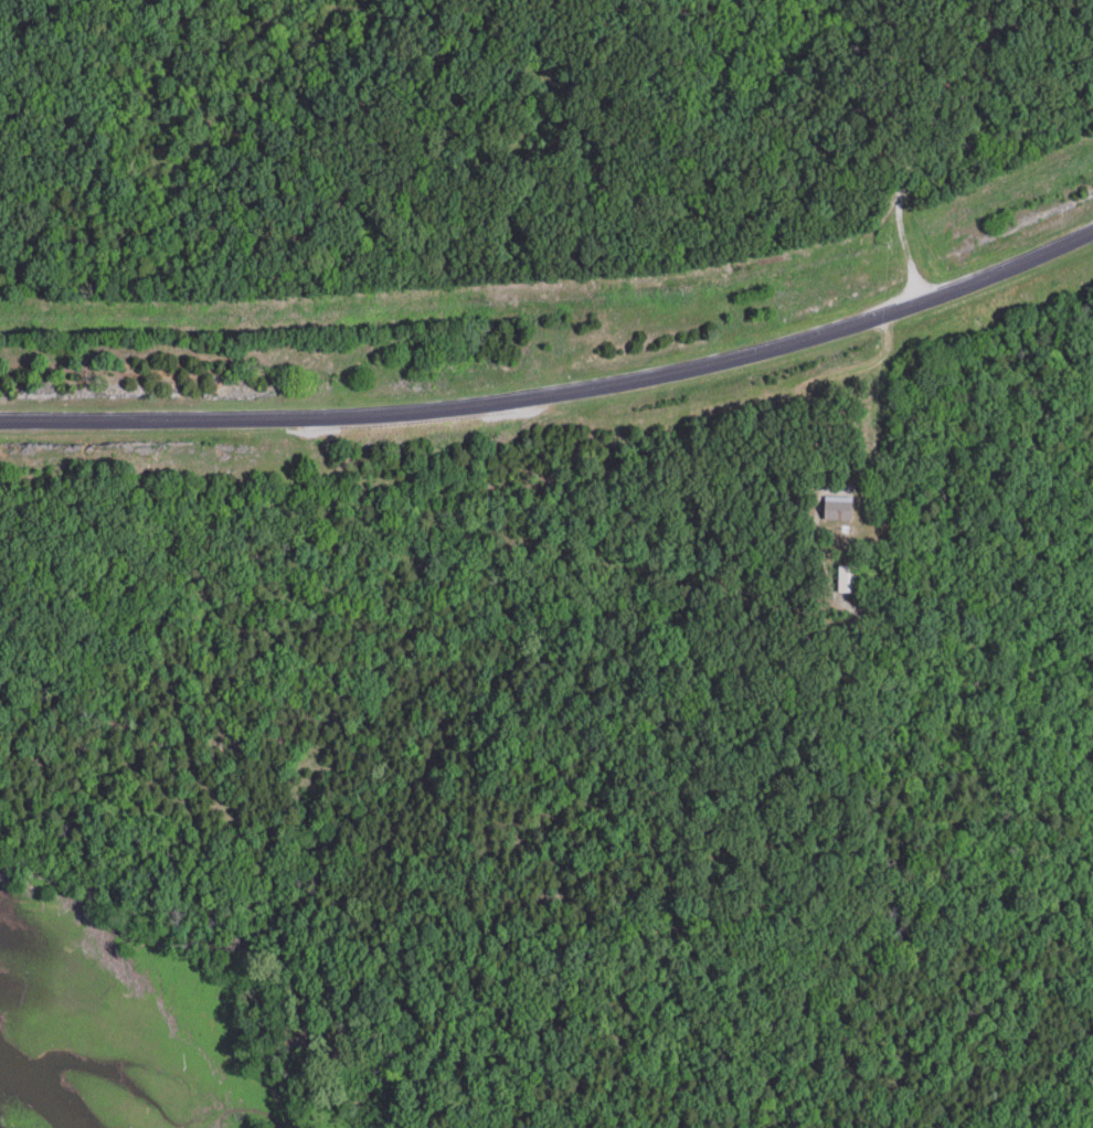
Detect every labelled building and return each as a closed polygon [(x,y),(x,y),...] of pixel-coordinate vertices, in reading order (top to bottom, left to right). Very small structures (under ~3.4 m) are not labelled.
[(855,521),(855,496),(827,496),(827,521),(855,521)] [(859,593),(859,566),(841,566),(841,593),(859,593)]
